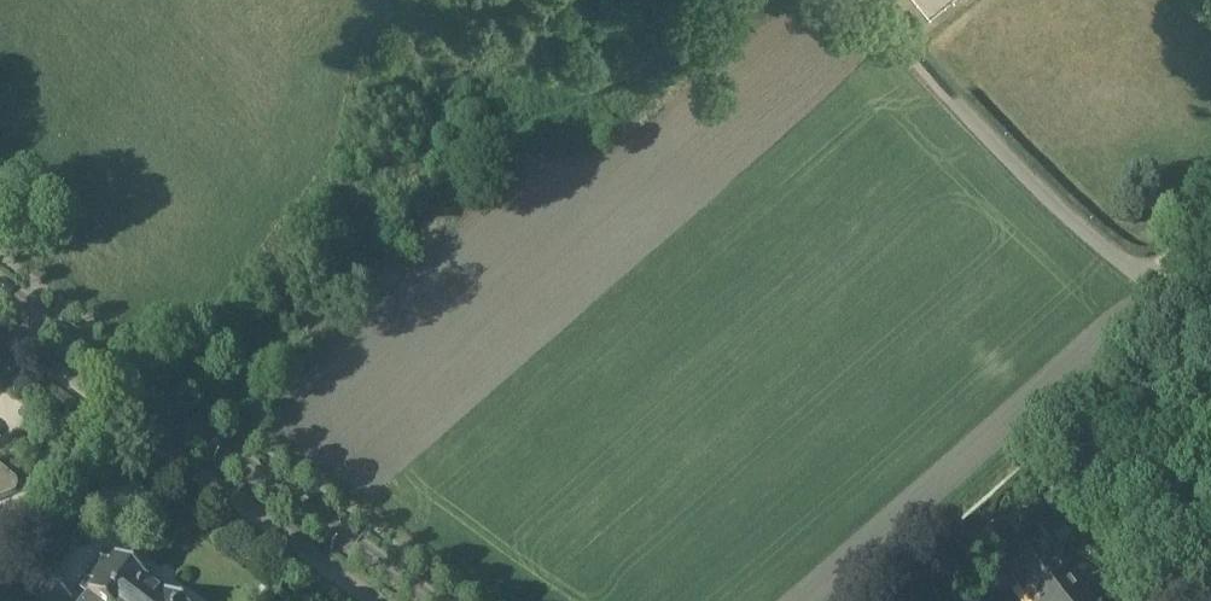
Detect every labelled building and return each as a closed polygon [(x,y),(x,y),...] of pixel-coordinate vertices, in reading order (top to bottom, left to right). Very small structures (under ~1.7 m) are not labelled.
[(26,488),(0,469),(0,498),(26,488)] [(1005,572),(1028,600),(1090,600),(1071,577),(1070,578),(1041,542),(1005,572)] [(113,557),(109,564),(100,557),(83,579),(92,586),(81,600),(172,600),(113,557)] [(72,600),(46,580),(30,600),(72,600)]
